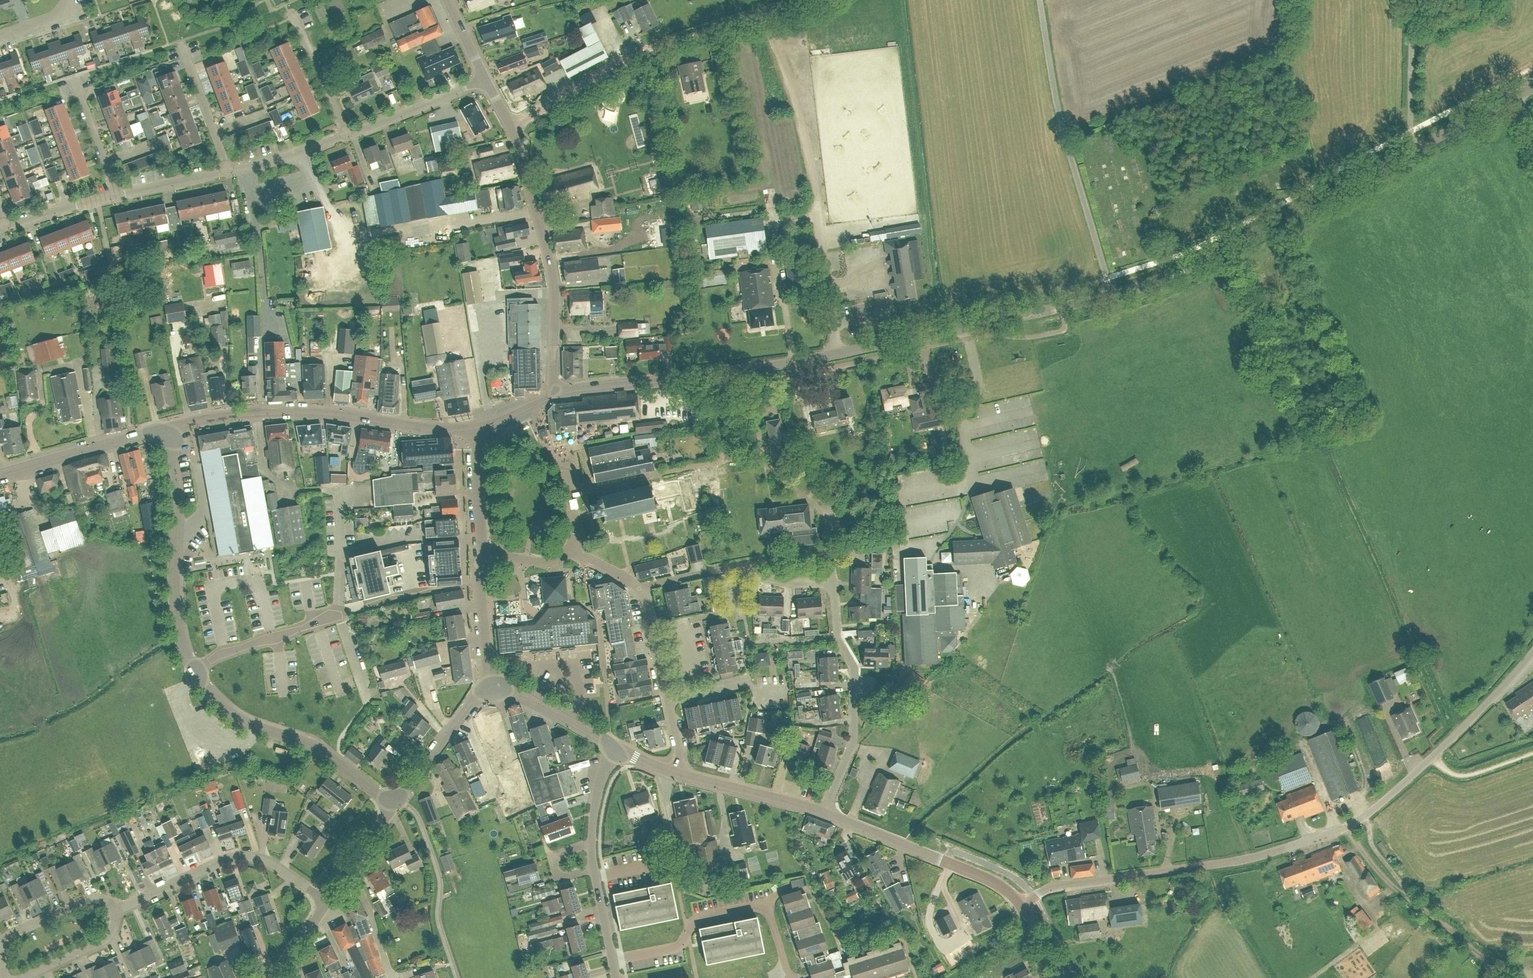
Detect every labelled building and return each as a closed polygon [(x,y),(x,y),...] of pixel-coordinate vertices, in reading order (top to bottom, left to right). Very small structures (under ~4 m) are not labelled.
[(470,11),(477,8),(478,10),(495,3),(494,0),(465,0),(470,11)] [(649,4),(635,11),(631,4),(626,6),(625,6),(619,9),(612,12),(615,20),(622,16),(625,21),(631,18),(637,16),(644,32),(659,25),(649,4)] [(402,52),(412,48),(442,34),(429,6),(389,24),(402,52)] [(608,58),(591,24),(596,21),(591,11),(578,18),(584,28),(580,30),(581,35),(587,48),(561,62),(569,78),(608,58)] [(132,26),(138,47),(139,47),(141,53),(145,51),(143,46),(140,37),(149,34),(143,15),(137,18),(139,24),(132,26)] [(506,40),(518,36),(511,15),(503,17),(504,20),(479,28),(484,43),(495,40),(495,42),(506,39),(506,40)] [(116,24),(122,43),(131,40),(134,49),(138,47),(132,26),(124,28),(122,22),(116,24)] [(122,43),(116,24),(110,26),(112,32),(105,34),(114,61),(120,59),(119,54),(116,55),(113,46),(122,43)] [(388,41),(383,29),(361,39),(363,45),(359,46),(361,52),(366,51),(388,41)] [(90,33),(96,52),(105,49),(110,63),(114,61),(105,34),(98,37),(96,31),(90,33)] [(68,44),(76,66),(80,64),(77,55),(86,52),(80,34),(73,36),(75,42),(68,44)] [(53,42),(60,61),(68,58),(71,67),(76,66),(68,44),(61,47),(60,40),(53,42)] [(60,61),(53,42),(47,44),(49,51),(43,53),(50,75),(54,74),(51,64),(60,61)] [(276,62),(293,55),(288,43),(271,51),(276,62)] [(179,47),(171,50),(172,56),(181,53),(179,47)] [(441,49),(417,60),(426,80),(443,73),(442,71),(460,63),(453,47),(442,52),(441,49)] [(537,47),(525,51),(527,59),(539,55),(537,47)] [(50,75),(43,53),(36,55),(34,49),(27,51),(33,71),(42,68),(45,77),(50,75)] [(520,70),(528,67),(522,52),(501,60),(502,63),(497,65),(500,73),(518,66),(520,70)] [(14,88),(19,87),(15,74),(24,71),(17,53),(11,55),(13,61),(6,63),(13,85),(13,84),(14,88)] [(101,54),(94,57),(97,64),(104,61),(101,54)] [(293,55),(276,62),(281,74),(298,66),(293,55)] [(719,58),(712,59),(714,73),(722,71),(719,58)] [(554,59),(542,63),(545,70),(556,66),(554,59)] [(239,71),(248,67),(246,60),(236,64),(239,71)] [(211,80),(230,74),(225,61),(207,68),(211,80)] [(88,70),(95,67),(94,62),(86,64),(88,70)] [(254,72),(263,68),(259,62),(251,66),(254,72)] [(687,94),(704,90),(701,73),(703,73),(701,62),(678,67),(680,77),(684,77),(687,94)] [(5,77),(11,95),(15,94),(12,85),(13,85),(6,63),(0,65),(0,79),(5,77)] [(385,63),(374,68),(378,78),(389,73),(385,63)] [(298,66),(281,74),(286,85),(303,78),(298,66)] [(248,67),(239,71),(242,78),(251,74),(248,67)] [(263,68),(254,72),(257,79),(266,75),(263,68)] [(535,92),(540,90),(547,88),(538,68),(524,74),(525,76),(509,83),(515,97),(524,93),(524,95),(534,91),(535,92)] [(162,91),(180,84),(175,72),(157,79),(162,91)] [(375,78),(372,72),(361,77),(364,83),(350,90),(356,103),(374,94),(368,82),(375,78)] [(216,92),(234,86),(230,74),(211,80),(216,92)] [(116,82),(118,86),(130,82),(128,77),(116,82)] [(152,94),(153,94),(147,78),(137,82),(143,98),(143,97),(152,94)] [(303,78),(286,85),(292,97),(309,89),(303,78)] [(271,83),(275,93),(281,90),(276,81),(271,83)] [(248,94),(257,91),(254,83),(245,87),(248,94)] [(103,109),(121,102),(131,99),(140,95),(137,88),(126,92),(128,95),(120,98),(115,84),(100,90),(102,95),(99,96),(103,109)] [(180,84),(162,91),(166,102),(184,96),(180,84)] [(263,96),(272,92),(268,85),(260,89),(263,96)] [(220,104),(239,97),(234,86),(216,92),(220,104)] [(401,98),(408,95),(405,88),(399,91),(401,98)] [(309,89),(292,97),(297,108),(314,101),(309,89)] [(633,101),(644,106),(649,94),(638,89),(633,101)] [(257,91),(248,94),(251,101),(260,98),(257,91)] [(272,92),(263,96),(266,103),(275,99),(272,92)] [(152,94),(143,97),(146,105),(155,101),(152,94)] [(140,95),(131,99),(133,106),(143,103),(140,95)] [(184,96),(166,102),(171,114),(189,108),(184,96)] [(239,97),(220,104),(225,117),(243,110),(239,97)] [(314,101),(297,108),(302,120),(319,112),(314,101)] [(108,120),(126,114),(121,102),(103,109),(108,120)] [(50,122),(68,115),(64,103),(46,110),(50,122)] [(475,136),(489,128),(476,103),(461,111),(475,136)] [(189,108),(171,114),(175,126),(193,119),(189,108)] [(271,120),(280,116),(277,109),(268,113),(271,120)] [(152,121),(161,118),(159,110),(149,114),(152,121)] [(139,122),(149,119),(146,112),(137,116),(139,122)] [(112,132),(130,126),(126,114),(108,120),(112,132)] [(55,134),(73,127),(68,115),(50,122),(55,134)] [(280,116),(271,120),(274,127),(284,123),(280,116)] [(161,118),(152,121),(154,128),(164,125),(161,118)] [(32,129),(41,126),(38,119),(29,122),(32,129)] [(142,122),(146,133),(152,130),(148,119),(142,122)] [(193,119),(175,126),(179,138),(197,131),(193,119)] [(265,123),(268,133),(274,131),(270,121),(265,123)] [(21,134),(30,131),(27,123),(18,126),(21,134)] [(260,125),(263,135),(268,133),(265,123),(260,125)] [(459,125),(458,124),(458,123),(431,129),(436,152),(464,146),(460,131),(459,125)] [(11,138),(6,125),(0,128),(0,142),(11,138)] [(255,127),(258,137),(263,135),(260,125),(255,127)] [(41,126),(32,129),(34,137),(44,133),(41,126)] [(130,126),(112,132),(117,144),(134,138),(130,126)] [(59,146),(77,139),(73,127),(55,134),(59,146)] [(250,128),(253,138),(258,137),(255,127),(250,128)] [(244,130),(248,140),(253,138),(250,128),(244,130)] [(239,132),(243,142),(248,140),(244,130),(239,132)] [(30,131),(21,134),(23,141),(32,137),(30,131)] [(197,131),(179,138),(184,150),(202,143),(197,131)] [(234,134),(238,144),(243,142),(239,132),(234,134)] [(161,145),(170,141),(167,134),(158,138),(161,145)] [(409,134),(392,140),(396,153),(410,148),(414,161),(413,161),(417,175),(426,172),(422,158),(423,157),(419,146),(414,148),(409,134)] [(15,149),(11,138),(0,142),(0,155),(15,149)] [(63,158),(81,151),(77,139),(59,146),(63,158)] [(170,141),(161,145),(163,152),(173,149),(170,141)] [(41,153),(50,150),(47,143),(38,146),(41,153)] [(378,145),(365,150),(370,165),(378,161),(380,166),(391,162),(387,151),(380,154),(378,145)] [(492,146),(480,149),(481,157),(494,154),(492,146)] [(29,158),(39,154),(36,147),(27,150),(29,158)] [(19,161),(15,149),(0,155),(0,163),(2,168),(19,161)] [(50,150),(41,153),(43,160),(52,157),(50,150)] [(68,170),(85,163),(81,151),(63,158),(68,170)] [(161,151),(155,154),(159,163),(165,161),(161,151)] [(39,154),(29,158),(31,165),(41,161),(39,154)] [(155,154),(149,156),(153,165),(159,163),(155,154)] [(519,175),(514,154),(481,162),(475,164),(480,185),(493,181),(492,179),(499,177),(500,180),(519,175)] [(149,156),(144,158),(147,167),(153,165),(149,156)] [(337,173),(348,169),(354,186),(364,182),(358,165),(353,167),(349,156),(333,162),(337,173)] [(431,172),(443,169),(446,177),(459,173),(456,163),(440,168),(437,157),(427,160),(431,172)] [(144,158),(138,160),(141,170),(147,167),(144,158)] [(138,160),(132,162),(135,172),(141,170),(138,160)] [(6,180),(24,173),(19,161),(2,168),(6,180)] [(132,162),(126,164),(129,174),(135,172),(132,162)] [(85,163),(68,170),(72,182),(90,175),(85,163)] [(126,164),(120,166),(123,176),(129,174),(126,164)] [(49,177),(59,173),(56,166),(47,169),(49,177)] [(543,175),(550,173),(548,166),(541,168),(543,175)] [(554,181),(540,185),(545,206),(559,202),(560,204),(570,202),(570,198),(575,197),(578,200),(589,196),(588,191),(599,188),(593,167),(553,178),(554,181)] [(11,191),(28,185),(38,181),(36,175),(26,179),(24,173),(6,180),(11,191)] [(59,173),(49,177),(52,184),(61,181),(59,173)] [(388,192),(388,193),(363,198),(369,226),(380,224),(380,228),(478,209),(477,208),(492,206),(489,190),(445,198),(442,180),(406,188),(396,190),(396,191),(388,192)] [(381,193),(396,190),(401,189),(399,180),(380,183),(381,193)] [(36,189),(31,191),(28,185),(11,191),(15,203),(26,200),(28,205),(40,201),(36,189)] [(518,186),(497,190),(501,212),(510,210),(510,212),(514,211),(514,210),(523,208),(520,194),(521,194),(520,189),(519,189),(518,186)] [(214,194),(218,212),(231,210),(227,191),(214,194)] [(218,212),(214,194),(202,196),(206,215),(218,212)] [(200,221),(199,216),(206,215),(202,196),(190,199),(194,218),(195,222),(200,221)] [(596,206),(591,206),(592,219),(617,217),(613,197),(595,199),(596,206)] [(182,220),(194,218),(190,199),(177,202),(178,206),(172,207),(177,230),(184,228),(182,220)] [(234,214),(240,213),(237,199),(231,201),(234,214)] [(177,230),(172,207),(166,208),(165,204),(153,207),(157,226),(169,223),(171,231),(177,230)] [(157,226),(153,207),(140,209),(144,228),(157,226)] [(306,254),(332,248),(324,207),(298,213),(306,254)] [(144,228),(140,209),(128,212),(132,231),(144,228)] [(132,231),(128,212),(116,215),(120,234),(132,231)] [(295,216),(279,219),(281,232),(298,229),(295,216)] [(590,221),(592,234),(621,231),(619,218),(590,221)] [(767,252),(765,235),(768,235),(767,227),(764,228),(763,218),(705,226),(710,260),(767,252)] [(76,225),(83,243),(96,238),(89,220),(76,225)] [(83,243),(76,225),(75,225),(74,223),(69,225),(69,227),(65,229),(72,247),(83,243)] [(513,225),(498,228),(501,241),(530,235),(530,233),(532,232),(531,228),(529,228),(528,223),(513,226),(513,225)] [(919,224),(885,230),(887,239),(921,233),(919,224)] [(554,235),(556,251),(569,248),(569,251),(587,248),(583,227),(572,229),(572,232),(554,235)] [(72,247),(65,229),(53,234),(60,252),(72,247)] [(225,245),(226,249),(236,247),(235,242),(238,241),(236,232),(223,234),(225,245)] [(872,235),(874,243),(883,241),(880,233),(872,235)] [(60,252),(53,234),(41,238),(48,257),(60,252)] [(225,245),(223,234),(215,236),(215,237),(210,237),(212,246),(216,245),(217,247),(225,245)] [(198,238),(201,251),(208,250),(205,236),(198,238)] [(201,251),(198,238),(190,239),(192,253),(201,251)] [(898,301),(915,298),(912,281),(924,279),(918,240),(900,243),(899,238),(884,241),(886,254),(890,253),(891,260),(887,261),(888,265),(892,265),(893,272),(889,272),(890,276),(894,276),(895,283),(891,284),(892,290),(896,289),(898,301)] [(160,242),(162,252),(170,250),(168,240),(160,242)] [(162,252),(160,242),(152,244),(154,253),(162,252)] [(17,248),(24,266),(36,261),(29,243),(17,248)] [(135,245),(137,254),(144,253),(142,243),(135,245)] [(111,248),(113,257),(125,254),(123,245),(111,248)] [(137,254),(135,245),(127,247),(129,256),(137,254)] [(5,252),(12,270),(24,266),(17,248),(5,252)] [(785,254),(791,292),(814,288),(809,251),(785,254)] [(0,275),(12,270),(5,252),(0,254),(0,273),(0,275)] [(88,256),(91,266),(98,263),(95,254),(88,256)] [(116,256),(117,262),(127,260),(126,254),(116,256)] [(384,298),(404,296),(399,254),(379,256),(384,298)] [(500,264),(514,262),(513,254),(499,256),(500,264)] [(91,266),(88,256),(80,259),(84,269),(91,266)] [(598,258),(564,262),(566,282),(600,278),(598,258)] [(524,272),(518,273),(519,283),(540,280),(540,278),(541,278),(541,274),(539,274),(538,261),(523,263),(524,272)] [(206,276),(211,275),(213,286),(223,284),(220,263),(204,266),(206,276)] [(66,271),(70,280),(77,277),(73,268),(66,271)] [(612,270),(614,284),(625,282),(623,268),(612,270)] [(86,277),(97,275),(95,269),(84,271),(86,277)] [(774,307),(771,283),(768,283),(767,277),(770,277),(769,269),(739,272),(744,311),(748,310),(751,329),(774,326),(771,307),(774,307)] [(70,280),(66,271),(59,274),(62,283),(70,280)] [(478,272),(463,274),(468,304),(482,301),(478,272)] [(97,275),(86,277),(88,284),(98,281),(97,275)] [(36,277),(29,279),(32,288),(40,286),(36,277)] [(32,288),(29,279),(22,282),(25,291),(32,288)] [(669,282),(663,282),(664,289),(678,288),(677,280),(669,281),(669,282)] [(4,285),(7,294),(15,291),(12,282),(4,285)] [(4,285),(0,287),(0,296),(2,300),(9,298),(7,294),(4,285)] [(570,292),(571,315),(590,314),(590,312),(603,311),(602,293),(589,293),(589,291),(570,292)] [(514,376),(514,388),(515,397),(525,396),(525,391),(541,390),(539,303),(533,303),(533,297),(507,298),(509,346),(512,346),(512,376),(514,376)] [(184,302),(165,305),(168,328),(176,327),(175,324),(187,323),(184,302)] [(446,399),(449,416),(470,412),(467,396),(469,395),(463,359),(446,362),(437,308),(420,312),(429,365),(437,364),(442,391),(436,392),(434,383),(413,387),(415,401),(443,396),(443,400),(446,399)] [(226,346),(221,313),(209,315),(211,327),(209,328),(210,331),(211,331),(214,348),(226,346)] [(162,316),(150,318),(152,326),(163,324),(162,316)] [(259,316),(247,317),(248,337),(254,337),(260,336),(259,316)] [(617,323),(619,338),(638,336),(638,335),(646,334),(645,323),(637,324),(637,321),(617,323)] [(354,342),(355,330),(341,329),(340,341),(354,342)] [(663,337),(664,344),(641,347),(640,340),(626,341),(627,353),(639,352),(640,360),(660,358),(659,352),(672,350),(670,337),(663,337)] [(58,338),(26,347),(32,366),(68,356),(64,342),(60,343),(58,338)] [(284,342),(265,343),(268,402),(298,401),(297,381),(301,381),(300,363),(285,364),(284,342)] [(322,342),(311,342),(311,358),(322,358),(322,342)] [(562,352),(563,379),(564,380),(582,379),(581,360),(580,347),(562,348),(562,352)] [(115,348),(101,349),(105,380),(119,378),(115,348)] [(146,367),(143,352),(135,354),(138,369),(146,367)] [(207,402),(205,394),(203,386),(206,386),(204,374),(200,357),(179,362),(183,384),(186,384),(190,405),(207,402)] [(380,396),(382,374),(383,360),(356,357),(352,395),(356,396),(355,402),(368,403),(368,396),(374,397),(375,395),(379,396),(380,396)] [(325,364),(304,365),(304,376),(307,376),(307,384),(305,384),(304,399),(323,398),(323,384),(325,383),(325,364)] [(243,393),(257,392),(256,376),(257,376),(257,366),(249,367),(250,376),(242,377),(243,393)] [(90,368),(83,369),(86,391),(93,390),(90,368)] [(37,383),(36,377),(35,369),(17,372),(20,392),(22,392),(23,401),(39,398),(37,389),(35,390),(34,383),(37,383)] [(205,394),(211,393),(213,401),(224,399),(223,392),(226,391),(224,377),(216,378),(215,372),(213,371),(209,372),(208,373),(204,374),(206,386),(203,386),(205,394)] [(337,371),(334,400),(334,401),(349,402),(352,372),(337,371)] [(75,372),(52,376),(58,409),(62,409),(64,422),(81,418),(79,405),(82,405),(81,397),(78,398),(76,391),(79,391),(75,372)] [(158,409),(175,405),(170,381),(168,373),(161,375),(163,382),(152,384),(154,396),(156,396),(158,409)] [(380,396),(379,396),(378,412),(398,414),(399,402),(398,402),(399,390),(400,375),(382,374),(380,396)] [(939,426),(933,397),(932,397),(929,384),(918,387),(921,397),(908,400),(905,386),(881,391),(885,411),(893,409),(892,407),(900,405),(901,407),(909,406),(915,431),(939,426)] [(597,424),(620,422),(620,419),(626,418),(626,420),(639,419),(636,394),(618,396),(618,394),(583,398),(582,402),(554,405),(557,433),(577,432),(576,424),(585,423),(585,424),(597,423),(597,424)] [(102,410),(105,433),(122,430),(120,416),(122,416),(120,396),(98,399),(100,410),(102,410)] [(854,416),(850,398),(835,401),(837,411),(812,417),(815,427),(817,434),(827,431),(827,429),(848,424),(847,418),(854,416)] [(25,452),(21,427),(6,430),(4,418),(0,418),(0,446),(4,446),(5,455),(25,452)] [(770,440),(768,440),(772,462),(790,458),(786,436),(784,437),(781,420),(767,423),(770,440)] [(663,421),(635,424),(636,435),(665,432),(663,421)] [(270,450),(266,450),(267,459),(270,458),(271,471),(295,469),(292,439),(289,439),(287,423),(266,426),(268,442),(269,442),(270,450)] [(323,448),(327,447),(326,432),(322,432),(321,424),(311,425),(311,424),(307,424),(307,426),(297,427),(301,446),(322,444),(323,448)] [(349,446),(352,428),(329,425),(328,426),(329,441),(333,442),(333,443),(340,444),(340,443),(344,443),(342,455),(347,456),(349,446)] [(260,476),(258,463),(259,463),(252,427),(229,432),(232,448),(202,454),(201,454),(220,556),(274,546),(264,490),(265,490),(263,481),(262,481),(261,476),(260,476)] [(389,451),(391,433),(362,430),(360,447),(367,448),(366,453),(359,452),(359,454),(358,454),(357,462),(353,462),(353,468),(354,471),(355,473),(358,474),(360,474),(362,474),(361,472),(367,469),(368,471),(373,469),(376,449),(389,451)] [(202,454),(232,448),(229,432),(229,431),(199,436),(202,454)] [(649,443),(650,447),(656,446),(655,434),(634,436),(636,444),(649,443)] [(417,462),(439,460),(439,464),(453,463),(452,444),(451,444),(451,437),(438,438),(438,439),(402,442),(403,467),(417,466),(417,465),(417,462)] [(588,448),(591,461),(634,452),(632,440),(588,448)] [(129,452),(137,483),(147,480),(139,449),(129,452)] [(591,461),(595,481),(595,483),(653,471),(649,449),(634,452),(591,461)] [(137,483),(129,452),(120,454),(126,479),(130,478),(132,484),(137,483)] [(105,454),(64,466),(69,489),(71,490),(73,502),(94,496),(91,485),(103,481),(100,469),(108,465),(105,454)] [(890,454),(887,465),(897,468),(900,457),(890,454)] [(328,455),(315,457),(318,484),(330,483),(328,455)] [(391,471),(391,474),(433,471),(433,464),(423,464),(423,465),(423,468),(391,471)] [(372,480),(374,507),(393,506),(394,521),(414,520),(412,504),(414,504),(414,492),(433,491),(434,495),(456,493),(455,475),(445,476),(445,470),(433,471),(405,473),(391,474),(391,476),(372,480)] [(61,488),(57,473),(37,479),(41,494),(61,488)] [(263,481),(265,490),(266,490),(269,511),(272,511),(278,546),(303,541),(297,506),(278,509),(274,483),(270,483),(269,479),(263,481)] [(597,504),(590,506),(593,519),(604,517),(605,521),(603,523),(605,524),(606,522),(615,520),(615,522),(617,521),(616,519),(620,518),(624,517),(624,520),(626,519),(625,517),(632,515),(633,518),(635,517),(634,515),(646,512),(647,514),(649,514),(648,512),(654,510),(657,513),(659,511),(656,508),(655,506),(657,506),(656,504),(655,505),(652,491),(653,491),(653,489),(651,489),(651,486),(650,486),(650,484),(648,485),(649,486),(634,490),(633,488),(631,489),(632,490),(618,494),(617,492),(615,492),(616,494),(601,498),(598,495),(597,497),(599,499),(600,500),(596,501),(597,504)] [(127,487),(130,498),(138,495),(134,485),(127,487)] [(816,497),(816,498),(824,504),(831,495),(823,488),(816,497)] [(122,489),(105,494),(111,514),(117,512),(118,516),(126,513),(125,509),(127,509),(122,489)] [(955,564),(961,564),(983,563),(983,561),(992,558),(996,569),(1015,563),(1010,549),(1029,543),(1012,489),(993,495),(992,492),(973,498),(988,546),(982,547),(982,542),(953,544),(954,564),(955,564)] [(458,515),(457,500),(442,501),(442,506),(432,507),(433,517),(458,515)] [(153,503),(141,505),(146,530),(148,537),(157,535),(156,528),(157,528),(153,503)] [(811,528),(808,505),(758,511),(760,535),(792,532),(792,536),(790,536),(792,547),(819,544),(818,534),(817,534),(817,527),(811,528)] [(33,509),(4,519),(20,569),(50,560),(33,509)] [(426,538),(458,536),(457,518),(425,520),(426,538)] [(426,543),(427,555),(428,555),(429,574),(428,574),(429,587),(462,584),(459,540),(426,542),(426,543)] [(691,564),(703,561),(699,544),(687,547),(691,564)] [(404,545),(349,558),(359,601),(390,594),(386,577),(399,574),(397,564),(384,567),(381,555),(405,550),(404,545)] [(942,560),(952,560),(952,550),(942,550),(942,560)] [(851,594),(860,594),(881,595),(881,589),(870,588),(871,575),(882,575),(882,554),(871,554),(871,569),(852,568),(851,594)] [(956,630),(958,630),(964,630),(961,564),(955,564),(955,573),(933,574),(932,564),(926,565),(926,557),(903,558),(906,615),(903,615),(905,664),(937,663),(937,655),(937,653),(940,653),(950,653),(957,645),(957,636),(956,636),(956,630)] [(667,559),(635,567),(638,580),(670,572),(667,559)] [(1012,570),(998,573),(999,582),(1014,580),(1012,570)] [(9,575),(13,586),(20,583),(15,572),(9,575)] [(702,579),(705,594),(716,592),(713,577),(702,579)] [(587,619),(587,611),(579,605),(561,607),(560,600),(563,600),(566,596),(565,581),(561,578),(546,580),(542,584),(543,598),(548,602),(550,601),(551,605),(534,625),(497,629),(499,653),(598,644),(595,619),(587,619)] [(625,586),(624,586),(621,584),(612,578),(588,583),(593,611),(604,609),(611,647),(614,646),(616,653),(612,654),(614,664),(613,665),(637,660),(631,628),(634,627),(629,591),(628,590),(627,588),(625,586)] [(687,598),(691,597),(689,588),(678,591),(676,585),(669,586),(670,592),(665,593),(667,603),(676,601),(676,597),(676,595),(680,595),(680,597),(682,596),(683,600),(685,600),(685,599),(687,599),(687,598)] [(462,590),(435,595),(438,610),(465,606),(462,590)] [(881,595),(860,594),(860,607),(849,608),(851,621),(869,619),(880,619),(881,595)] [(676,601),(667,603),(670,617),(700,611),(697,596),(691,597),(687,598),(687,599),(685,599),(685,600),(683,600),(682,596),(680,597),(680,595),(676,595),(676,597),(676,601)] [(771,616),(771,597),(759,596),(758,616),(771,616)] [(771,597),(771,616),(783,617),(784,597),(771,597)] [(809,599),(810,617),(823,616),(821,598),(809,599)] [(810,617),(809,599),(796,600),(798,618),(810,617)] [(712,603),(713,612),(721,611),(719,602),(712,603)] [(9,617),(8,610),(0,611),(0,619),(9,617)] [(431,611),(415,613),(417,621),(433,618),(431,611)] [(446,629),(465,626),(463,614),(444,617),(446,629)] [(357,623),(368,623),(368,615),(357,615),(357,623)] [(721,680),(733,677),(732,672),(738,671),(728,623),(723,624),(722,619),(709,621),(721,680)] [(465,626),(446,629),(437,630),(439,638),(447,637),(448,641),(467,638),(465,626)] [(795,636),(803,637),(804,629),(796,628),(795,636)] [(423,653),(438,649),(436,643),(421,647),(423,653)] [(473,681),(468,645),(450,648),(455,683),(473,681)] [(876,647),(876,667),(888,667),(888,658),(895,658),(895,645),(888,645),(888,648),(876,647)] [(876,667),(876,647),(864,647),(863,666),(876,667)] [(438,649),(423,653),(413,656),(416,668),(441,662),(438,649)] [(769,665),(767,654),(755,656),(756,666),(769,665)] [(818,670),(837,669),(836,657),(817,658),(818,670)] [(637,660),(613,665),(615,678),(617,677),(619,684),(616,684),(619,697),(628,696),(629,697),(642,695),(642,693),(653,691),(651,678),(648,678),(647,672),(650,671),(647,658),(637,660)] [(404,660),(379,667),(382,679),(407,673),(404,660)] [(1396,670),(1402,684),(1414,680),(1409,665),(1396,670)] [(837,669),(818,670),(819,682),(838,681),(837,669)] [(923,682),(912,673),(900,688),(911,696),(923,682)] [(1370,684),(1379,704),(1394,698),(1385,678),(1370,684)] [(1526,712),(1528,715),(1532,711),(1532,682),(1516,694),(1517,696),(1506,704),(1516,719),(1526,712)] [(809,692),(795,694),(797,701),(810,699),(809,692)] [(820,710),(839,706),(836,694),(818,698),(820,710)] [(698,736),(708,734),(710,734),(709,726),(723,723),(724,731),(736,729),(734,721),(742,719),(737,696),(731,698),(731,700),(717,703),(717,701),(705,703),(706,705),(692,708),(691,706),(685,707),(690,730),(697,729),(698,736)] [(401,711),(410,718),(402,728),(415,738),(420,732),(423,734),(431,725),(418,715),(417,716),(414,713),(419,707),(410,700),(401,711)] [(513,704),(509,708),(510,711),(508,711),(510,716),(518,742),(529,739),(521,713),(522,712),(521,707),(519,708),(518,706),(513,704)] [(839,706),(820,710),(822,722),(841,718),(839,706)] [(1404,739),(1419,732),(1415,723),(1417,722),(1410,707),(1392,715),(1395,722),(1396,722),(1398,726),(1397,726),(1398,728),(1399,728),(1404,739)] [(1295,721),(1296,728),(1299,733),(1305,736),(1311,736),(1317,732),(1320,727),(1320,720),(1316,715),(1311,711),(1304,712),(1298,715),(1295,721)] [(764,719),(757,718),(758,714),(751,713),(750,717),(749,717),(747,731),(762,734),(764,719)] [(485,734),(479,736),(494,775),(511,769),(507,758),(512,756),(502,728),(501,728),(497,717),(481,723),(485,734)] [(644,725),(635,727),(634,723),(627,724),(628,729),(629,728),(632,740),(636,739),(637,741),(648,739),(650,749),(664,746),(663,744),(664,742),(663,739),(662,738),(661,735),(662,734),(661,730),(660,730),(659,728),(646,731),(644,725)] [(535,748),(551,801),(577,793),(569,769),(551,775),(545,755),(558,751),(557,745),(552,746),(551,743),(546,725),(530,730),(536,747),(535,748)] [(819,730),(813,748),(819,750),(815,766),(817,766),(816,768),(823,770),(824,768),(831,770),(833,764),(831,763),(836,749),(828,747),(832,734),(819,730)] [(1332,800),(1359,790),(1336,730),(1309,740),(1332,800)] [(803,765),(808,747),(798,744),(801,734),(791,731),(788,741),(793,743),(788,761),(803,765)] [(556,742),(551,743),(552,746),(557,745),(558,751),(563,764),(574,760),(566,735),(555,739),(556,742)] [(711,763),(718,765),(726,767),(725,769),(731,770),(737,748),(730,746),(732,738),(720,735),(718,743),(711,741),(705,764),(711,765),(711,763)] [(371,752),(367,758),(377,766),(388,752),(382,747),(386,741),(381,737),(370,751),(371,752)] [(772,766),(780,740),(773,738),(770,748),(760,745),(755,762),(766,765),(766,764),(772,766)] [(468,780),(478,775),(483,773),(478,760),(469,740),(454,746),(468,780)] [(352,746),(345,754),(357,763),(364,755),(352,746)] [(288,750),(276,747),(275,752),(286,755),(288,750)] [(537,807),(543,805),(543,804),(551,801),(535,748),(519,753),(536,806),(537,806),(537,807)] [(912,778),(919,761),(896,752),(889,769),(912,778)] [(1302,752),(1274,762),(1285,791),(1314,780),(1302,752)] [(1119,768),(1122,781),(1128,780),(1128,782),(1139,779),(1134,758),(1125,760),(1127,766),(1119,768)] [(449,759),(436,766),(445,784),(443,786),(447,794),(445,795),(458,819),(464,816),(462,814),(468,811),(469,813),(476,809),(466,790),(469,788),(458,767),(456,768),(454,764),(452,765),(449,759)] [(1256,772),(1235,777),(1239,796),(1266,790),(1262,778),(1258,779),(1256,772)] [(890,803),(899,782),(878,773),(875,781),(874,781),(872,788),(874,788),(872,794),(870,793),(865,808),(883,815),(888,802),(890,803)] [(328,777),(318,790),(336,804),(335,805),(340,810),(341,808),(343,810),(353,797),(328,777)] [(480,780),(470,784),(476,798),(486,793),(480,780)] [(1197,780),(1182,783),(1157,787),(1160,807),(1191,801),(1192,805),(1201,804),(1197,780)] [(216,781),(208,784),(210,791),(218,788),(216,781)] [(1305,817),(1324,810),(1314,785),(1287,795),(1288,799),(1277,803),(1284,822),(1304,814),(1305,817)] [(246,808),(240,789),(232,792),(238,811),(246,808)] [(653,811),(647,792),(638,795),(638,797),(624,801),(629,817),(639,814),(639,816),(653,811)] [(271,815),(268,834),(285,837),(289,812),(275,810),(276,800),(265,798),(263,813),(271,815)] [(698,845),(706,884),(712,883),(714,896),(726,894),(715,840),(707,842),(700,812),(697,813),(694,798),(673,803),(677,818),(673,819),(680,849),(698,845)] [(555,822),(561,839),(575,833),(571,823),(574,823),(567,806),(568,806),(565,799),(553,804),(556,813),(558,813),(560,820),(555,822)] [(200,806),(209,826),(216,823),(210,808),(209,809),(207,803),(200,806)] [(561,839),(555,822),(551,824),(548,817),(543,805),(537,807),(541,819),(544,827),(542,827),(548,844),(561,839)] [(1157,839),(1156,830),(1154,830),(1153,826),(1155,826),(1152,805),(1128,809),(1132,835),(1135,834),(1139,855),(1156,853),(1154,840),(1157,839)] [(224,807),(233,836),(247,832),(243,821),(234,824),(228,806),(224,807)] [(233,836),(224,807),(220,808),(222,814),(217,815),(221,828),(216,829),(219,840),(233,836)] [(718,835),(712,809),(705,811),(711,837),(718,835)] [(128,814),(134,822),(140,817),(134,810),(128,814)] [(755,843),(750,825),(747,825),(744,811),(729,814),(734,835),(731,836),(733,848),(755,843)] [(203,816),(197,818),(201,829),(208,827),(203,816)] [(802,830),(821,838),(818,845),(824,847),(825,844),(827,844),(828,841),(829,841),(834,827),(807,817),(802,830)] [(171,820),(162,824),(166,834),(167,834),(169,839),(178,835),(171,820)] [(1097,820),(1080,823),(1082,834),(1046,842),(1051,865),(1061,863),(1061,861),(1065,861),(1065,862),(1086,858),(1082,841),(1101,837),(1097,820)] [(189,836),(196,852),(209,846),(204,835),(198,838),(193,826),(190,828),(187,822),(179,826),(182,832),(190,828),(192,834),(189,836)] [(302,824),(294,835),(305,843),(300,851),(313,860),(327,840),(314,831),(313,832),(302,824)] [(114,836),(120,833),(117,828),(111,831),(114,836)] [(190,828),(182,832),(185,838),(175,842),(183,858),(196,852),(189,836),(192,834),(190,828)] [(140,852),(129,829),(120,833),(131,857),(140,852)] [(640,835),(643,844),(658,840),(655,831),(640,835)] [(161,837),(166,848),(172,845),(169,839),(167,834),(166,834),(161,837)] [(111,843),(102,847),(110,863),(116,861),(118,864),(127,860),(116,836),(109,839),(111,843)] [(153,845),(151,839),(143,843),(146,848),(153,845)] [(156,850),(152,852),(160,869),(173,863),(168,852),(163,841),(154,846),(156,850)] [(422,865),(416,854),(411,856),(405,844),(385,854),(393,869),(406,862),(410,871),(422,865)] [(148,861),(142,864),(147,875),(160,869),(152,852),(156,850),(154,846),(153,845),(146,848),(148,854),(145,855),(148,861)] [(1337,856),(1344,853),(1341,845),(1312,855),(1313,858),(1306,861),(1305,858),(1293,862),(1294,865),(1280,871),(1286,888),(1300,883),(1301,886),(1342,871),(1337,856)] [(175,846),(171,848),(175,859),(180,857),(175,846)] [(104,866),(110,863),(102,847),(94,851),(92,848),(85,851),(97,875),(106,870),(104,866)] [(204,851),(207,861),(217,858),(215,848),(204,851)] [(863,871),(858,862),(853,865),(845,851),(834,857),(844,873),(849,870),(853,877),(863,871)] [(875,878),(880,875),(887,889),(897,906),(908,901),(898,883),(895,885),(888,871),(889,871),(883,858),(881,859),(878,852),(867,857),(869,861),(867,862),(875,878)] [(33,861),(39,858),(37,853),(31,855),(33,861)] [(65,865),(73,881),(79,878),(81,882),(90,878),(79,854),(72,857),(74,861),(65,865)] [(449,854),(440,857),(445,872),(454,868),(449,854)] [(1366,869),(1356,854),(1344,861),(1366,895),(1368,894),(1370,898),(1382,890),(1368,868),(1366,869)] [(41,859),(44,866),(50,862),(47,856),(41,859)] [(749,878),(746,863),(731,865),(735,881),(749,878)] [(1095,875),(1094,863),(1071,866),(1072,878),(1095,875)] [(524,894),(532,892),(531,888),(532,887),(531,882),(540,879),(536,864),(504,874),(510,894),(523,890),(524,894)] [(73,881),(65,865),(56,869),(55,866),(48,869),(59,892),(69,888),(67,884),(73,881)] [(1051,869),(1053,878),(1060,876),(1060,873),(1062,873),(1060,867),(1051,869)] [(390,885),(380,869),(368,876),(378,892),(384,888),(388,895),(393,891),(389,885),(390,885)] [(836,886),(830,870),(820,873),(826,890),(836,886)] [(28,883),(36,899),(42,896),(44,900),(53,895),(42,872),(35,875),(37,879),(28,883)] [(237,878),(225,883),(228,892),(227,892),(231,903),(244,898),(237,878)] [(671,882),(613,894),(620,930),(673,919),(671,910),(676,909),(671,882)] [(36,899),(28,883),(19,887),(18,883),(11,886),(22,910),(32,906),(30,902),(36,899)] [(556,893),(554,886),(532,892),(534,900),(556,893)] [(548,906),(578,899),(574,887),(562,890),(563,896),(547,901),(548,906)] [(225,909),(222,901),(225,900),(222,893),(217,895),(215,888),(204,892),(208,905),(215,903),(218,911),(225,909)] [(1314,888),(1302,893),(1304,898),(1316,893),(1314,888)] [(851,974),(852,977),(889,977),(909,972),(900,942),(892,945),(893,947),(881,951),(880,948),(866,953),(867,955),(855,959),(854,956),(846,959),(847,962),(843,963),(839,952),(828,955),(827,950),(827,949),(822,934),(819,923),(815,924),(810,909),(805,894),(801,895),(800,891),(782,897),(802,963),(806,962),(811,977),(838,977),(851,974)] [(986,916),(989,914),(978,893),(958,903),(964,915),(966,914),(976,934),(991,926),(986,916)] [(1111,927),(1142,923),(1139,904),(1108,909),(1106,893),(1078,897),(1078,898),(1065,900),(1068,919),(1069,924),(1082,922),(1082,920),(1109,916),(1111,927)] [(268,933),(270,933),(271,933),(274,932),(274,931),(280,929),(277,919),(277,918),(276,915),(275,915),(274,913),(267,894),(252,899),(255,907),(259,906),(268,933)] [(0,899),(0,915),(2,920),(13,915),(5,897),(0,899)] [(203,918),(200,910),(198,911),(193,898),(181,902),(186,915),(193,913),(196,921),(203,918)] [(241,902),(244,912),(253,909),(250,899),(241,902)] [(388,914),(380,899),(373,903),(381,918),(388,914)] [(581,911),(578,899),(548,906),(548,907),(545,907),(539,908),(541,916),(547,915),(547,913),(567,908),(568,915),(581,911)] [(381,977),(379,975),(384,973),(378,958),(380,957),(367,923),(368,922),(366,917),(368,916),(360,903),(359,903),(358,901),(352,901),(349,903),(346,908),(347,909),(344,911),(348,918),(352,925),(347,927),(373,977),(381,977)] [(534,903),(520,908),(522,913),(536,908),(534,903)] [(1364,907),(1354,914),(1366,929),(1375,922),(1364,907)] [(262,954),(255,935),(252,926),(259,924),(254,910),(247,913),(251,925),(239,930),(242,940),(249,959),(251,958),(253,960),(257,958),(257,956),(262,954)] [(956,925),(951,916),(950,913),(935,921),(936,923),(934,924),(939,933),(942,932),(943,935),(957,929),(956,925)] [(207,916),(210,928),(217,925),(213,914),(207,916)] [(179,923),(177,918),(168,922),(165,915),(155,919),(161,933),(171,929),(170,927),(179,923)] [(543,928),(554,924),(563,922),(561,915),(541,920),(543,928)] [(757,917),(699,929),(706,965),(759,954),(758,945),(762,944),(757,917)] [(232,920),(214,927),(222,950),(228,948),(227,945),(240,940),(232,920)] [(1100,937),(1099,922),(1078,925),(1080,940),(1100,937)] [(347,927),(345,924),(333,931),(354,971),(350,973),(351,977),(373,977),(347,927)] [(554,924),(543,928),(534,930),(535,937),(551,933),(551,935),(556,933),(554,924)] [(553,944),(583,937),(579,925),(567,928),(569,934),(542,941),(544,947),(553,944)] [(176,931),(181,944),(191,939),(186,926),(176,931)] [(583,937),(553,944),(555,951),(572,946),(574,954),(586,950),(583,937)] [(145,947),(139,950),(146,966),(155,962),(157,966),(164,963),(152,939),(143,943),(145,947)] [(339,960),(332,945),(325,949),(324,947),(320,949),(321,950),(319,952),(326,966),(329,965),(332,972),(341,967),(337,960),(339,960)] [(137,970),(146,966),(139,950),(133,953),(131,949),(121,953),(133,977),(139,974),(137,970)] [(109,977),(128,977),(117,955),(108,959),(110,963),(104,966),(109,977)] [(183,957),(168,963),(173,975),(188,969),(183,957)] [(208,968),(213,977),(235,977),(227,959),(208,968)] [(588,975),(585,963),(572,966),(574,973),(557,977),(578,977),(582,977),(588,975)] [(172,977),(173,977),(193,977),(205,973),(201,964),(172,977)] [(104,966),(97,969),(96,965),(86,970),(90,977),(109,977),(104,966)] [(321,970),(307,975),(308,977),(324,977),(321,970)] [(1015,976),(1013,973),(1005,977),(1031,977),(1026,970),(1015,976)]
